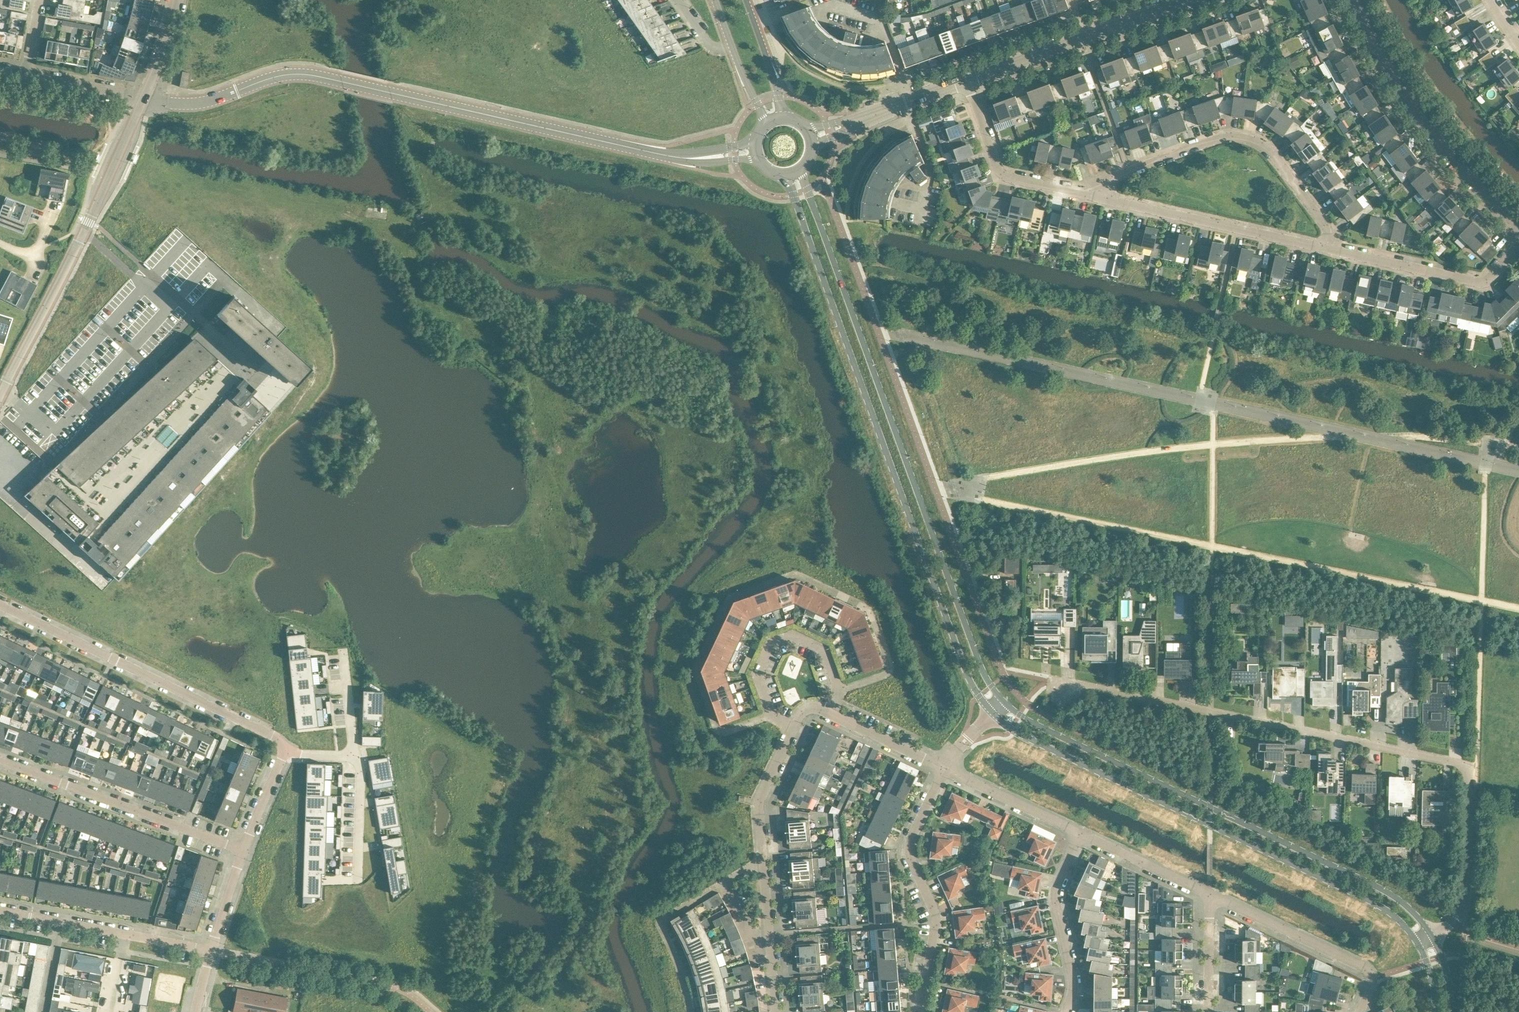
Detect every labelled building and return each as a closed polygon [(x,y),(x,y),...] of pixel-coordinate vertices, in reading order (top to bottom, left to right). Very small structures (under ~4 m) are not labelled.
[(23,10),(24,1),(25,0),(0,0),(0,6),(23,10)] [(56,16),(95,24),(100,25),(103,12),(96,11),(96,13),(93,15),(83,13),(80,10),(85,7),(85,3),(71,0),(63,0),(62,5),(60,4),(58,4),(58,5),(58,7),(56,16)] [(133,6),(153,11),(155,1),(153,0),(135,0),(133,6)] [(649,0),(637,0),(623,5),(630,15),(653,6),(649,0)] [(1038,20),(1048,16),(1042,0),(1034,0),(1031,1),(1038,20)] [(1048,16),(1059,13),(1054,0),(1042,0),(1048,16)] [(1059,13),(1069,9),(1066,0),(1054,0),(1059,13)] [(1324,3),(1322,0),(1301,0),(1306,11),(1324,3)] [(1470,0),(1461,0),(1451,5),(1458,16),(1465,12),(1474,7),(1470,0)] [(1021,5),(1028,24),(1038,20),(1031,1),(1021,5)] [(1324,3),(1306,11),(1313,27),(1326,21),(1324,16),(1328,14),(1324,3)] [(127,5),(125,15),(130,17),(150,22),(153,11),(133,6),(127,5)] [(1011,8),(1018,27),(1028,24),(1021,5),(1011,8)] [(636,24),(660,15),(653,6),(630,15),(636,24)] [(801,10),(781,17),(783,21),(787,30),(789,33),(799,47),(806,54),(807,57),(809,59),(811,61),(813,62),(816,63),(819,64),(819,63),(828,68),(837,71),(836,72),(838,74),(841,75),(844,76),(846,77),(849,77),(852,76),(852,75),(862,77),(879,76),(883,75),(893,73),(897,72),(886,41),(885,42),(874,45),(863,45),(861,45),(859,44),(862,35),(847,31),(844,41),(841,40),(831,34),(825,29),(822,26),(815,17),(810,7),(811,7),(811,6),(801,10)] [(1001,12),(1008,31),(1018,27),(1011,8),(1001,12)] [(1271,24),(1266,11),(1260,13),(1258,8),(1247,12),(1254,30),(1271,24)] [(28,14),(11,11),(10,18),(27,21),(28,14)] [(991,16),(998,35),(1008,31),(1001,12),(991,16)] [(1254,30),(1247,12),(1236,16),(1238,21),(1232,23),(1237,37),(1254,30)] [(666,24),(660,15),(636,24),(643,33),(666,24)] [(962,15),(957,16),(960,27),(967,46),(977,42),(970,23),(966,25),(962,15)] [(1458,28),(1470,21),(1466,15),(1454,23),(1458,28)] [(981,19),(987,38),(998,35),(991,16),(981,19)] [(46,17),(45,24),(57,26),(58,20),(56,19),(46,17)] [(130,17),(128,27),(147,33),(150,22),(130,17)] [(970,23),(977,42),(987,38),(981,19),(970,23)] [(1237,37),(1232,23),(1226,25),(1225,20),(1214,24),(1220,43),(1237,37)] [(1326,21),(1313,27),(1321,43),(1338,34),(1333,24),(1328,26),(1326,21)] [(1473,26),(1470,21),(1458,28),(1461,33),(1473,26)] [(643,33),(649,42),(673,33),(666,24),(643,33)] [(1220,43),(1214,24),(1203,28),(1204,33),(1198,35),(1203,49),(1220,43)] [(1483,24),(1475,29),(1468,34),(1475,44),(1490,34),(1483,24)] [(128,27),(124,37),(143,43),(147,33),(128,27)] [(960,27),(950,30),(957,49),(967,46),(960,27)] [(98,28),(96,38),(100,39),(102,39),(105,30),(103,29),(102,29),(98,28)] [(920,42),(927,60),(937,57),(930,38),(926,28),(916,31),(920,42)] [(1451,32),(1453,35),(1454,37),(1461,33),(1458,28),(1451,32)] [(7,33),(3,51),(14,53),(17,39),(18,35),(17,35),(17,33),(15,30),(12,29),(8,31),(8,33),(7,33)] [(940,34),(947,53),(957,49),(950,30),(940,34)] [(656,51),(679,42),(673,33),(649,42),(656,51)] [(1191,33),(1180,37),(1186,55),(1188,61),(1199,57),(1200,58),(1206,56),(1203,49),(1198,36),(1192,38),(1191,34),(1191,33)] [(930,38),(937,57),(947,53),(940,34),(930,38)] [(1314,47),(1322,63),(1324,62),(1342,52),(1339,47),(1344,45),(1338,34),(1321,43),(1314,47)] [(1496,44),(1490,34),(1475,44),(1481,54),(1496,44)] [(913,36),(907,38),(908,41),(916,64),(927,60),(920,42),(915,43),(913,36)] [(124,37),(121,47),(140,54),(143,43),(124,37)] [(1186,55),(1180,37),(1169,41),(1170,46),(1165,48),(1169,61),(1186,55)] [(44,59),(55,61),(58,42),(42,39),(39,52),(45,53),(44,59)] [(908,41),(897,44),(899,48),(906,68),(916,64),(908,41)] [(69,44),(58,42),(55,61),(66,63),(69,44)] [(687,54),(679,42),(656,51),(662,60),(659,61),(659,62),(677,55),(678,57),(676,57),(676,58),(687,54)] [(80,46),(69,44),(66,63),(69,64),(74,65),(76,65),(80,46)] [(1169,61),(1165,48),(1159,50),(1157,45),(1146,49),(1152,67),(1169,61)] [(91,48),(80,46),(76,65),(79,66),(85,67),(87,67),(91,48)] [(121,47),(117,57),(136,64),(140,54),(121,47)] [(96,49),(93,56),(100,58),(102,52),(96,49)] [(1152,67),(1146,49),(1135,53),(1137,58),(1131,60),(1136,73),(1152,67)] [(1342,52),(1324,62),(1332,77),(1332,78),(1355,65),(1349,55),(1344,57),(1342,52)] [(1482,65),(1493,57),(1490,52),(1478,60),(1482,65)] [(136,64),(117,57),(112,69),(103,65),(99,75),(99,76),(125,80),(125,79),(123,79),(126,72),(132,75),(136,64)] [(1136,73),(1131,60),(1125,62),(1123,57),(1112,61),(1119,79),(1121,86),(1138,79),(1136,73)] [(1298,64),(1294,57),(1288,61),(1291,68),(1298,64)] [(1497,62),(1493,57),(1482,65),(1486,70),(1497,62)] [(1507,59),(1499,65),(1493,70),(1500,79),(1514,68),(1507,59)] [(1119,79),(1112,61),(1101,65),(1103,70),(1097,72),(1102,86),(1119,79)] [(1282,65),(1280,71),(1288,74),(1290,69),(1282,65)] [(1355,65),(1332,78),(1341,93),(1342,93),(1346,90),(1359,83),(1356,78),(1359,76),(1360,75),(1355,65)] [(1514,68),(1500,79),(1507,89),(1514,84),(1518,80),(1518,74),(1514,68)] [(180,87),(188,88),(191,73),(183,72),(180,87)] [(1096,88),(1091,74),(1085,76),(1083,72),(1072,76),(1079,94),(1096,88)] [(1079,94),(1072,76),(1061,80),(1063,84),(1057,87),(1062,100),(1079,94)] [(1356,105),(1372,95),(1366,85),(1362,88),(1359,83),(1346,90),(1342,93),(1352,108),(1356,105)] [(1062,100),(1057,87),(1051,89),(1050,84),(1039,88),(1045,106),(1062,100)] [(1300,95),(1303,97),(1306,96),(1310,91),(1305,87),(1300,95)] [(1509,101),(1518,92),(1518,91),(1516,87),(1505,96),(1509,101)] [(1045,106),(1039,88),(1028,92),(1029,97),(1024,99),(1028,112),(1045,106)] [(1509,101),(1513,105),(1518,101),(1518,92),(1509,101)] [(1372,95),(1356,105),(1365,120),(1377,112),(1374,108),(1379,105),(1372,95)] [(1028,112),(1024,99),(1018,101),(1016,96),(1005,100),(1011,118),(1028,112)] [(1224,96),(1204,103),(1210,121),(1221,117),(1220,112),(1226,110),(1224,96)] [(1246,99),(1224,96),(1226,110),(1232,111),(1231,116),(1243,118),(1246,99)] [(1255,114),(1262,115),(1267,102),(1246,99),(1243,118),(1255,119),(1255,114)] [(1011,118),(1005,100),(994,104),(996,109),(990,111),(994,124),(1011,118)] [(1284,114),(1267,102),(1262,115),(1267,119),(1264,123),(1273,130),(1284,114)] [(1331,106),(1328,102),(1322,105),(1325,110),(1331,106)] [(1199,125),(1210,121),(1204,103),(1187,109),(1192,123),(1198,120),(1199,125)] [(951,109),(931,116),(931,117),(933,123),(941,143),(960,136),(961,136),(966,134),(963,126),(962,123),(959,124),(956,125),(953,115),(951,109)] [(1187,109),(1170,115),(1177,134),(1188,130),(1186,125),(1192,123),(1187,109)] [(1284,114),(1273,130),(1283,137),(1284,135),(1286,132),(1291,136),(1304,123),(1286,110),(1284,114)] [(1377,112),(1365,120),(1371,128),(1368,129),(1372,135),(1375,133),(1376,135),(1392,124),(1385,114),(1383,115),(1381,117),(1377,112)] [(1165,138),(1177,134),(1170,115),(1153,122),(1158,135),(1164,133),(1165,138)] [(1304,123),(1291,136),(1295,141),(1291,144),(1298,154),(1318,138),(1311,130),(1316,125),(1308,118),(1304,123)] [(1153,122),(1136,128),(1143,146),(1154,142),(1152,137),(1158,135),(1153,122)] [(1392,124),(1376,135),(1386,149),(1397,141),(1394,136),(1398,133),(1392,124)] [(1132,150),(1143,146),(1136,128),(1119,134),(1124,147),(1130,145),(1132,150)] [(858,201),(857,204),(858,207),(858,209),(859,209),(859,219),(885,219),(890,218),(890,207),(893,195),(897,188),(898,187),(899,185),(902,180),(906,176),(914,168),(924,163),(925,163),(912,134),(903,140),(897,143),(883,155),(877,162),(876,162),(875,163),(873,164),(871,166),(870,168),(869,170),(868,173),(868,175),(869,176),(864,184),(862,194),(861,194),(860,196),(858,198),(858,201)] [(964,146),(961,136),(960,136),(941,143),(944,154),(951,151),(955,161),(948,164),(974,155),(971,147),(970,144),(964,146)] [(1097,142),(1103,160),(1114,156),(1112,151),(1118,149),(1114,136),(1097,142)] [(1309,160),(1313,165),(1324,156),(1320,151),(1325,148),(1318,138),(1298,154),(1305,163),(1309,160)] [(930,140),(926,142),(928,148),(938,144),(937,139),(931,142),(930,140)] [(1397,141),(1386,149),(1397,164),(1412,152),(1405,142),(1401,146),(1397,141)] [(1048,158),(1054,160),(1057,146),(1039,142),(1036,155),(1036,156),(1035,161),(1047,163),(1048,158)] [(1092,164),(1103,160),(1097,142),(1080,148),(1084,161),(1090,159),(1092,164)] [(1060,161),(1059,166),(1071,169),(1071,166),(1072,164),(1072,163),(1075,150),(1057,146),(1054,160),(1060,161)] [(1408,178),(1419,169),(1417,166),(1415,164),(1419,161),(1412,152),(1397,164),(1399,166),(1408,178)] [(977,164),(973,166),(971,167),(968,157),(974,155),(948,164),(952,174),(958,172),(962,182),(955,184),(956,185),(981,175),(978,167),(977,164)] [(1313,165),(1314,166),(1317,170),(1313,173),(1320,182),(1335,171),(1331,166),(1324,156),(1313,165)] [(917,181),(920,184),(928,179),(926,175),(919,166),(911,172),(917,181)] [(41,169),(38,183),(48,185),(58,187),(55,200),(62,201),(66,179),(69,180),(70,174),(67,174),(67,173),(41,169)] [(1422,173),(1419,169),(1408,178),(1419,191),(1434,179),(1426,170),(1422,173)] [(1346,185),(1335,171),(1320,182),(1327,192),(1331,189),(1335,194),(1346,185)] [(966,193),(972,208),(987,191),(986,188),(985,185),(982,186),(979,187),(975,178),(981,176),(981,175),(956,185),(959,195),(966,193)] [(1419,191),(1431,205),(1441,195),(1438,191),(1441,188),(1434,179),(1419,191)] [(1334,202),(1341,211),(1357,200),(1346,185),(1335,194),(1338,199),(1334,202)] [(993,192),(987,191),(972,208),(988,212),(986,219),(997,221),(1001,200),(991,198),(993,192)] [(1445,199),(1441,195),(1431,205),(1443,218),(1457,204),(1449,196),(1445,199)] [(26,204),(20,218),(11,215),(16,201),(6,197),(0,212),(0,225),(23,234),(26,227),(24,223),(27,216),(31,214),(33,207),(26,204)] [(1012,203),(1001,200),(997,221),(1008,223),(1009,217),(1020,219),(1024,199),(1013,197),(1012,200),(1012,203)] [(1024,199),(1020,219),(1018,226),(1040,231),(1045,210),(1034,208),(1036,202),(1033,201),(1024,199)] [(1368,214),(1357,200),(1341,211),(1348,221),(1352,217),(1356,222),(1368,214)] [(1443,218),(1455,231),(1465,221),(1461,217),(1465,213),(1457,204),(1443,218)] [(1069,237),(1075,211),(1067,209),(1064,208),(1063,211),(1062,214),(1052,212),(1047,232),(1069,237)] [(1075,211),(1069,237),(1091,242),(1097,216),(1085,213),(1084,216),(1084,219),(1074,217),(1075,211)] [(1379,233),(1386,234),(1389,220),(1371,216),(1368,229),(1368,230),(1366,235),(1378,238),(1379,233)] [(1097,246),(1096,250),(1105,252),(1106,248),(1119,251),(1125,222),(1116,220),(1113,219),(1113,222),(1112,225),(1102,223),(1102,224),(1097,246)] [(1407,224),(1389,220),(1386,234),(1392,235),(1391,241),(1402,243),(1403,238),(1404,237),(1407,224)] [(1469,225),(1465,221),(1455,231),(1468,243),(1481,229),(1473,221),(1469,225)] [(1135,231),(1131,251),(1151,255),(1157,257),(1160,244),(1155,243),(1158,229),(1149,228),(1147,227),(1146,230),(1145,233),(1135,231)] [(1490,237),(1481,229),(1468,243),(1481,256),(1491,245),(1486,241),(1490,237)] [(1180,234),(1179,237),(1178,240),(1168,238),(1164,258),(1186,263),(1191,237),(1183,235),(1180,234)] [(1438,236),(1431,242),(1436,247),(1443,241),(1438,236)] [(1201,246),(1197,265),(1219,271),(1219,268),(1225,270),(1224,272),(1225,272),(1229,252),(1223,250),(1225,244),(1216,242),(1213,242),(1212,245),(1212,247),(1201,245),(1201,246)] [(1253,257),(1253,254),(1254,251),(1251,250),(1242,248),(1241,254),(1235,253),(1232,266),(1238,268),(1236,275),(1258,280),(1263,259),(1253,257)] [(1123,255),(1116,254),(1115,261),(1121,262),(1123,255)] [(1287,258),(1284,258),(1275,256),(1270,282),(1292,287),(1296,267),(1286,264),(1287,261),(1287,258)] [(1320,266),(1317,265),(1308,263),(1303,290),(1320,293),(1318,302),(1323,303),(1329,274),(1319,272),(1320,266)] [(1345,272),(1343,271),(1334,269),(1328,295),(1350,300),(1355,280),(1344,277),(1345,274),(1345,272)] [(11,271),(0,292),(0,298),(6,301),(12,289),(22,294),(16,306),(24,310),(37,285),(11,271)] [(1354,301),(1375,306),(1381,279),(1380,285),(1370,283),(1370,280),(1371,277),(1359,275),(1355,294),(1354,301)] [(1393,282),(1381,279),(1375,306),(1397,311),(1403,284),(1402,284),(1401,290),(1391,288),(1392,285),(1393,282)] [(1507,297),(1518,309),(1518,287),(1514,282),(1506,290),(1508,292),(1510,294),(1507,297)] [(1411,286),(1403,284),(1397,311),(1419,315),(1423,295),(1413,293),(1413,290),(1414,287),(1411,286)] [(1426,317),(1448,322),(1453,296),(1442,293),(1441,296),(1441,299),(1430,297),(1426,317)] [(267,327),(233,296),(226,303),(227,304),(218,314),(256,349),(255,350),(262,356),(262,355),(267,360),(276,367),(293,383),(308,367),(277,338),(275,340),(270,335),(272,333),(268,330),(261,337),(259,335),(267,327)] [(1465,298),(1453,296),(1448,322),(1458,324),(1458,327),(1468,330),(1474,306),(1464,304),(1465,298)] [(1491,304),(1499,331),(1507,329),(1506,327),(1517,316),(1518,318),(1518,309),(1507,297),(1500,304),(1496,300),(1491,304)] [(1484,309),(1474,306),(1468,330),(1479,332),(1481,322),(1497,326),(1499,331),(1491,304),(1485,303),(1484,306),(1484,309)] [(4,345),(7,337),(13,318),(0,314),(0,344),(4,345)] [(1413,327),(1411,337),(1418,339),(1420,328),(1413,327)] [(1494,337),(1497,347),(1503,346),(1501,336),(1494,337)] [(24,495),(63,531),(115,578),(118,581),(272,412),(252,394),(256,390),(257,391),(257,390),(256,389),(247,382),(244,378),(243,379),(244,379),(242,381),(240,383),(216,361),(218,359),(195,337),(187,345),(24,495)] [(1019,556),(1005,556),(1005,573),(1019,573),(1019,556)] [(1044,572),(1044,564),(1033,564),(1033,572),(1044,572)] [(796,602),(805,583),(804,586),(797,583),(798,580),(796,579),(789,582),(786,582),(788,586),(794,602),(796,602)] [(1016,587),(1016,579),(1005,579),(1005,587),(1016,587)] [(806,583),(805,583),(796,602),(807,607),(816,588),(815,588),(814,591),(804,586),(806,583)] [(777,586),(776,586),(777,589),(783,606),(784,610),(794,607),(795,604),(794,602),(788,586),(784,587),(783,584),(777,586)] [(816,588),(807,607),(805,613),(814,618),(817,612),(824,596),(814,591),(816,588)] [(766,590),(765,590),(772,609),(783,606),(777,589),(767,593),(766,590)] [(761,613),(772,609),(765,590),(766,593),(762,595),(762,592),(756,594),(755,594),(761,613)] [(744,598),(751,617),(754,621),(762,618),(760,614),(761,613),(755,594),(755,597),(745,601),(744,598)] [(817,612),(827,617),(836,598),(834,601),(824,596),(817,612)] [(730,610),(749,619),(751,617),(744,598),(741,599),(734,601),(733,603),(736,605),(733,611),(730,610)] [(836,598),(827,617),(838,621),(846,603),(845,603),(840,600),(839,603),(835,601),(836,598)] [(838,621),(834,626),(844,631),(849,627),(848,626),(855,611),(851,609),(853,606),(847,604),(847,603),(846,603),(838,621)] [(859,609),(857,608),(855,611),(848,626),(849,627),(850,628),(869,621),(866,622),(864,615),(866,614),(866,612),(859,609)] [(1077,608),(1064,608),(1064,620),(1034,620),(1034,634),(1029,634),(1029,635),(1035,635),(1035,645),(1042,645),(1042,643),(1051,644),(1051,645),(1061,645),(1061,635),(1065,635),(1062,635),(1062,627),(1077,627),(1077,608)] [(744,629),(749,619),(730,610),(733,612),(728,621),(725,620),(744,629)] [(824,622),(826,618),(818,613),(816,618),(824,622)] [(787,626),(786,626),(787,630),(794,628),(794,624),(794,619),(786,622),(787,626)] [(721,631),(723,632),(739,639),(744,629),(725,620),(725,621),(728,622),(727,625),(724,624),(721,631)] [(1092,662),(1101,662),(1101,660),(1108,660),(1108,639),(1117,639),(1117,620),(1103,620),(1103,627),(1083,627),(1083,660),(1092,660),(1092,662)] [(1123,635),(1123,668),(1135,668),(1135,669),(1141,669),(1141,668),(1144,668),(1144,643),(1157,643),(1157,620),(1144,620),(1140,635),(1123,635)] [(869,622),(869,621),(850,628),(854,639),(870,633),(866,623),(869,622)] [(774,635),(781,633),(779,629),(777,623),(768,626),(771,632),(772,631),(774,635)] [(813,629),(810,636),(817,639),(820,633),(813,629)] [(734,650),(739,639),(723,632),(721,631),(717,638),(720,639),(718,642),(716,641),(715,641),(734,650)] [(820,633),(817,639),(823,642),(825,638),(826,639),(828,636),(820,633)] [(854,639),(857,650),(877,643),(874,644),(870,633),(854,639)] [(305,634),(287,636),(289,660),(307,658),(307,657),(305,634)] [(8,639),(0,635),(0,656),(8,639)] [(825,638),(823,642),(829,645),(833,642),(835,640),(828,636),(826,639),(825,638)] [(1326,681),(1312,681),(1312,679),(1311,679),(1311,697),(1312,697),(1312,696),(1313,696),(1313,705),(1333,705),(1333,703),(1333,702),(1337,702),(1337,682),(1342,682),(1342,685),(1343,685),(1343,664),(1337,664),(1338,636),(1327,636),(1327,641),(1325,640),(1325,645),(1325,649),(1327,649),(1326,681)] [(7,666),(17,643),(8,639),(0,656),(0,662),(7,666)] [(718,643),(713,653),(729,660),(733,661),(738,652),(734,650),(715,641),(718,643)] [(1457,662),(1457,645),(1455,645),(1440,642),(1440,643),(1442,643),(1442,653),(1449,653),(1449,660),(1456,660),(1456,662),(1457,662)] [(18,666),(27,648),(17,643),(7,666),(16,670),(18,666)] [(857,650),(861,660),(877,655),(874,644),(877,643),(857,650)] [(1192,659),(1191,659),(1191,643),(1180,643),(1180,651),(1166,651),(1166,659),(1165,659),(1164,678),(1192,678),(1192,659)] [(27,670),(36,652),(27,648),(18,666),(27,670)] [(36,652),(27,670),(36,675),(45,656),(36,652)] [(706,661),(706,662),(724,670),(729,660),(713,653),(709,663),(706,661)] [(881,665),(877,655),(861,660),(865,671),(865,672),(885,665),(884,664),(881,665)] [(54,661),(45,656),(36,675),(45,679),(54,661)] [(291,675),(312,672),(311,657),(307,657),(307,658),(289,660),(291,675)] [(1233,668),(1233,671),(1232,671),(1232,682),(1254,682),(1254,696),(1255,696),(1255,695),(1260,695),(1260,697),(1261,697),(1261,671),(1258,671),(1258,663),(1249,663),(1249,660),(1237,660),(1237,668),(1233,668)] [(52,688),(55,683),(63,665),(54,661),(45,679),(43,683),(52,688)] [(705,680),(724,673),(724,671),(724,670),(706,662),(705,664),(702,671),(702,673),(705,672),(708,679),(705,680)] [(72,670),(63,665),(55,683),(64,688),(72,670)] [(1281,697),(1297,697),(1297,684),(1305,685),(1305,668),(1297,668),(1297,667),(1296,667),(1296,671),(1285,671),(1282,667),(1274,667),(1274,666),(1273,666),(1273,675),(1272,675),(1272,683),(1273,683),(1273,698),(1281,699),(1281,697)] [(1402,717),(1419,717),(1419,699),(1410,699),(1409,697),(1413,695),(1413,668),(1395,668),(1395,682),(1401,682),(1401,689),(1387,697),(1387,723),(1398,723),(1398,716),(1402,716),(1402,717)] [(71,696),(73,692),(82,674),(72,670),(64,688),(62,692),(71,696)] [(312,672),(291,675),(293,693),(314,690),(312,672)] [(712,690),(728,684),(724,673),(705,680),(708,679),(712,690)] [(91,679),(82,674),(73,692),(82,697),(91,679)] [(1349,689),(1349,702),(1353,702),(1353,706),(1353,714),(1363,715),(1363,711),(1371,711),(1371,707),(1371,699),(1369,699),(1370,696),(1371,696),(1380,696),(1381,696),(1381,674),(1379,674),(1369,674),(1369,681),(1358,681),(1358,682),(1354,689),(1349,689)] [(1449,683),(1438,683),(1438,693),(1430,693),(1430,689),(1424,689),(1424,703),(1423,730),(1449,730),(1449,695),(1456,695),(1457,678),(1456,678),(1456,680),(1449,679),(1449,683)] [(100,683),(91,679),(82,697),(92,701),(100,683)] [(8,685),(6,690),(9,691),(16,694),(19,685),(10,681),(8,685)] [(102,711),(104,707),(113,689),(103,684),(93,706),(102,711)] [(712,701),(732,695),(728,684),(712,690),(709,691),(711,698),(714,697),(715,700),(712,701)] [(19,685),(16,694),(25,698),(26,695),(27,695),(27,694),(29,689),(19,685)] [(754,695),(751,696),(752,699),(759,697),(755,686),(751,688),(754,695)] [(122,693),(113,689),(104,707),(113,712),(122,693)] [(295,711),(316,708),(314,690),(293,693),(295,711)] [(383,691),(363,691),(362,719),(382,720),(383,691)] [(131,698),(122,693),(113,712),(122,716),(131,698)] [(732,695),(712,701),(713,702),(716,701),(719,711),(736,705),(740,704),(737,693),(732,695)] [(25,698),(24,699),(30,702),(31,702),(31,700),(34,702),(36,698),(27,694),(27,695),(26,695),(25,698)] [(36,698),(34,702),(36,702),(38,703),(44,706),(46,701),(37,697),(36,697),(36,698)] [(122,716),(131,720),(140,702),(131,698),(122,716)] [(149,707),(140,702),(131,720),(141,725),(149,707)] [(28,706),(26,711),(37,715),(40,708),(36,706),(32,704),(30,703),(28,706)] [(739,716),(736,705),(719,711),(723,722),(720,723),(740,716),(739,716)] [(147,736),(150,729),(159,711),(149,707),(141,725),(138,731),(147,736)] [(318,727),(316,708),(295,711),(297,729),(318,727)] [(168,716),(159,711),(150,729),(159,734),(168,716)] [(159,734),(168,738),(177,720),(168,716),(159,734)] [(186,725),(177,720),(168,738),(177,743),(186,725)] [(0,721),(0,741),(3,742),(9,725),(0,721)] [(14,746),(20,729),(9,725),(3,742),(14,746)] [(177,743),(187,747),(195,729),(186,725),(177,743)] [(840,739),(839,739),(842,733),(824,725),(816,742),(835,751),(840,739)] [(85,727),(83,732),(94,736),(96,731),(89,728),(86,727),(85,727)] [(31,733),(20,729),(14,746),(24,750),(31,733)] [(187,747),(196,751),(205,733),(195,729),(187,747)] [(94,736),(105,741),(105,740),(107,736),(104,735),(96,731),(94,736)] [(35,754),(36,751),(41,737),(36,735),(31,733),(24,750),(35,754)] [(205,733),(196,751),(211,759),(215,747),(218,740),(214,738),(205,733)] [(223,736),(218,748),(223,749),(224,750),(229,739),(223,736)] [(361,745),(381,746),(381,737),(362,736),(361,745)] [(52,741),(41,737),(36,751),(35,754),(36,754),(46,758),(52,741)] [(63,745),(52,741),(46,758),(56,762),(63,745)] [(816,742),(811,753),(829,762),(835,751),(816,742)] [(1259,746),(1259,750),(1265,751),(1264,770),(1273,770),(1273,771),(1276,771),(1276,770),(1280,770),(1284,770),(1284,764),(1284,763),(1285,753),(1285,751),(1285,750),(1285,743),(1278,743),(1274,743),(1259,742),(1259,746)] [(865,758),(871,747),(865,744),(859,755),(865,758)] [(67,766),(74,749),(63,745),(56,762),(67,766)] [(245,746),(238,763),(255,771),(260,759),(251,755),(253,750),(244,746),(245,746)] [(871,768),(879,751),(873,748),(865,765),(871,768)] [(81,771),(88,754),(77,750),(70,767),(81,771)] [(1346,794),(1346,786),(1345,786),(1343,786),(1344,762),(1336,762),(1336,759),(1331,759),(1332,753),(1325,753),(1325,751),(1317,751),(1316,759),(1318,760),(1318,781),(1318,785),(1318,786),(1327,787),(1326,793),(1346,794)] [(835,765),(829,762),(811,753),(805,765),(830,777),(835,765)] [(1295,753),(1295,765),(1295,766),(1310,769),(1311,754),(1295,753)] [(98,758),(88,754),(81,771),(92,775),(98,758)] [(159,758),(149,754),(147,758),(158,762),(159,758)] [(391,776),(388,757),(368,760),(372,784),(390,781),(391,781),(391,776)] [(98,758),(92,775),(103,779),(109,762),(98,758)] [(911,787),(920,770),(901,761),(893,778),(911,787)] [(120,766),(109,762),(103,779),(113,783),(120,766)] [(250,782),(255,771),(238,763),(233,774),(250,782)] [(306,779),(325,780),(325,764),(307,763),(306,779)] [(203,764),(200,772),(202,773),(205,772),(208,766),(203,764)] [(1353,773),(1352,792),(1365,792),(1365,803),(1375,804),(1376,787),(1377,774),(1376,774),(1376,765),(1376,764),(1376,765),(1369,765),(1369,768),(1366,768),(1365,774),(1353,773)] [(805,765),(800,776),(818,785),(825,788),(831,777),(830,777),(805,765)] [(120,766),(113,783),(124,787),(130,770),(120,766)] [(141,774),(130,770),(124,787),(135,791),(141,774)] [(141,774),(135,791),(145,795),(152,778),(141,774)] [(233,774),(228,785),(245,793),(250,782),(233,774)] [(205,780),(202,787),(206,789),(208,790),(213,779),(211,778),(206,776),(205,780)] [(800,776),(794,788),(813,796),(818,799),(822,792),(816,789),(818,785),(800,776)] [(1389,796),(1389,805),(1395,806),(1395,807),(1397,807),(1397,806),(1407,806),(1411,806),(1411,803),(1412,796),(1414,796),(1415,783),(1412,783),(1412,780),(1404,780),(1398,779),(1398,777),(1399,777),(1399,776),(1389,776),(1389,785),(1387,785),(1386,795),(1389,796)] [(841,782),(848,785),(850,780),(844,777),(841,782)] [(162,782),(152,778),(145,795),(156,799),(162,782)] [(893,778),(887,790),(906,799),(911,787),(893,778)] [(0,779),(0,801),(1,801),(8,782),(0,779)] [(306,779),(306,795),(324,795),(325,780),(306,779)] [(18,786),(8,782),(1,801),(11,805),(18,786)] [(162,782),(156,799),(167,803),(173,786),(162,782)] [(241,804),(245,793),(228,785),(224,796),(241,804)] [(27,789),(18,786),(11,805),(20,808),(27,789)] [(184,790),(173,786),(167,803),(178,807),(184,790)] [(208,790),(206,789),(202,787),(197,798),(204,801),(208,790)] [(807,808),(813,796),(794,788),(789,799),(807,808)] [(854,788),(849,800),(852,801),(854,802),(857,797),(855,796),(858,790),(854,788)] [(36,793),(27,789),(20,808),(30,812),(37,793),(36,793)] [(178,807),(188,811),(195,794),(184,790),(178,807)] [(876,798),(882,801),(901,810),(906,799),(887,790),(885,794),(879,791),(876,798)] [(1439,823),(1443,823),(1452,823),(1453,823),(1453,801),(1443,801),(1444,793),(1443,793),(1431,793),(1431,791),(1432,791),(1432,790),(1423,790),(1422,825),(1422,827),(1430,827),(1430,822),(1437,823),(1437,824),(1439,824),(1439,823)] [(946,805),(940,817),(952,822),(955,817),(962,820),(966,813),(987,823),(986,824),(987,826),(991,828),(988,836),(999,839),(1011,813),(1005,811),(1003,816),(952,792),(952,793),(946,805)] [(47,797),(37,793),(30,812),(36,814),(40,816),(47,797)] [(375,798),(376,805),(395,802),(394,794),(375,798)] [(328,795),(324,795),(306,795),(305,810),(327,811),(328,795)] [(224,796),(219,807),(236,815),(241,804),(224,796)] [(56,800),(47,797),(40,816),(49,819),(56,800)] [(191,812),(197,814),(202,803),(196,800),(191,812)] [(849,800),(843,811),(847,812),(852,801),(849,800)] [(52,820),(62,824),(69,805),(59,801),(52,820)] [(871,810),(870,810),(895,821),(901,810),(882,801),(877,813),(871,810)] [(395,802),(376,805),(380,829),(399,826),(395,802)] [(78,808),(69,805),(62,824),(71,827),(78,808)] [(832,806),(829,813),(834,813),(839,814),(841,810),(837,808),(832,806)] [(231,827),(236,815),(219,807),(214,820),(213,820),(222,823),(231,827)] [(88,812),(78,808),(71,827),(81,831),(88,812)] [(786,832),(811,830),(810,830),(809,812),(787,809),(788,821),(786,821),(786,825),(787,832),(786,832)] [(305,810),(305,826),(327,826),(327,811),(305,810)] [(890,833),(895,821),(870,810),(867,816),(873,819),(871,824),(890,833)] [(98,816),(88,812),(81,831),(91,834),(98,816)] [(1411,816),(1407,816),(1407,823),(1409,826),(1417,826),(1417,814),(1411,814),(1411,816)] [(107,819),(98,816),(91,834),(100,838),(107,819)] [(117,823),(107,819),(100,838),(110,842),(117,823)] [(126,826),(117,823),(110,842),(119,845),(126,826)] [(871,824),(866,835),(864,834),(859,844),(870,849),(880,848),(882,844),(884,845),(890,833),(871,824)] [(1057,842),(1053,840),(1055,835),(1056,834),(1034,824),(1026,841),(1033,845),(1029,852),(1037,855),(1034,861),(1046,867),(1057,842)] [(136,830),(126,826),(119,845),(129,849),(136,830)] [(305,826),(304,841),(326,842),(327,826),(305,826)] [(146,833),(136,830),(129,849),(139,852),(146,833)] [(811,830),(786,832),(787,832),(788,843),(790,843),(790,849),(812,848),(810,830),(811,830)] [(943,853),(951,854),(952,846),(960,847),(961,835),(933,831),(930,858),(943,860),(943,853)] [(155,837),(146,833),(139,852),(148,856),(155,837)] [(401,892),(398,875),(407,873),(405,859),(395,861),(393,847),(403,845),(401,836),(388,839),(382,840),(387,873),(391,894),(401,892)] [(165,841),(155,837),(148,856),(158,859),(165,841)] [(175,844),(165,841),(158,859),(168,863),(175,844)] [(326,842),(304,841),(304,857),(326,858),(326,842)] [(1379,852),(1380,843),(1367,842),(1367,846),(1367,847),(1379,852)] [(179,846),(175,858),(181,860),(183,855),(184,850),(185,848),(179,846)] [(1408,847),(1389,846),(1389,851),(1400,851),(1400,855),(1408,856),(1408,847)] [(888,850),(865,852),(865,862),(870,862),(889,860),(888,850)] [(789,871),(820,868),(819,868),(818,858),(813,858),(812,851),(790,853),(791,860),(789,860),(789,864),(790,871),(789,871)] [(201,854),(197,867),(214,873),(218,860),(209,857),(200,854),(201,854)] [(1101,879),(1109,860),(1099,856),(1095,864),(1090,862),(1090,861),(1089,861),(1085,872),(1101,879)] [(304,857),(303,873),(322,873),(322,874),(325,874),(326,858),(304,857)] [(890,870),(889,860),(870,862),(871,872),(890,870)] [(994,865),(992,874),(1011,878),(1021,881),(1019,888),(1027,890),(1025,896),(1038,899),(1044,872),(994,862),(994,865)] [(937,876),(949,901),(960,895),(958,889),(965,886),(962,879),(968,876),(963,864),(937,876)] [(211,884),(214,873),(197,867),(193,879),(211,884)] [(820,868),(789,871),(790,871),(791,878),(791,882),(793,882),(793,888),(815,887),(814,879),(813,869),(820,869),(820,868)] [(872,882),(891,880),(890,870),(871,872),(872,882)] [(170,871),(168,879),(172,881),(173,878),(178,880),(179,874),(175,873),(170,871)] [(1082,871),(1080,876),(1081,879),(1080,881),(1096,889),(1097,887),(1101,879),(1085,872),(1084,872),(1082,871)] [(9,892),(12,875),(0,872),(0,890),(9,892)] [(321,897),(322,874),(322,873),(303,873),(303,897),(321,897)] [(12,875),(9,892),(22,894),(25,877),(12,875)] [(25,877),(22,894),(33,896),(36,879),(25,877)] [(207,896),(211,884),(193,879),(189,890),(207,896)] [(39,880),(36,897),(50,899),(53,882),(39,880)] [(892,891),(891,880),(872,882),(873,892),(892,891)] [(1092,898),(1096,889),(1080,881),(1074,894),(1075,895),(1075,894),(1079,896),(1096,899),(1092,898)] [(50,899),(62,902),(65,885),(53,882),(50,899)] [(1153,888),(1153,902),(1158,902),(1158,914),(1163,914),(1183,914),(1183,906),(1181,906),(1182,903),(1171,903),(1171,889),(1159,883),(1158,883),(1158,888),(1153,888)] [(78,887),(65,885),(62,902),(75,904),(78,887)] [(75,904),(87,906),(90,889),(78,887),(75,904)] [(103,892),(90,889),(87,906),(99,909),(103,892)] [(203,907),(207,896),(189,890),(186,901),(203,907)] [(792,899),(793,903),(793,910),(792,910),(818,908),(817,908),(815,890),(794,892),(794,899),(792,899)] [(874,902),(892,901),(892,891),(873,892),(874,902)] [(99,909),(112,911),(115,894),(103,892),(99,909)] [(714,908),(724,902),(719,892),(709,899),(714,908)] [(128,896),(115,894),(112,911),(124,913),(128,896)] [(124,913),(137,916),(140,899),(128,896),(124,913)] [(1077,908),(1082,909),(1082,908),(1104,913),(1099,912),(1100,906),(1095,905),(1096,899),(1079,896),(1076,908),(1077,908)] [(151,901),(140,899),(137,916),(148,918),(148,915),(151,901)] [(200,919),(203,907),(186,901),(182,913),(200,919)] [(893,911),(892,901),(874,902),(874,913),(893,911)] [(1004,912),(1003,907),(1000,905),(995,906),(997,913),(1004,912)] [(1030,928),(1032,934),(1044,931),(1039,905),(1011,911),(1014,923),(1021,922),(1023,930),(1030,928)] [(975,921),(986,919),(984,906),(952,911),(956,938),(969,936),(968,930),(976,929),(975,921)] [(672,924),(677,934),(701,921),(698,917),(693,908),(682,915),(683,917),(672,924)] [(818,908),(792,910),(793,910),(794,917),(794,921),(796,921),(797,928),(818,926),(817,908),(818,908)] [(1101,925),(1104,913),(1082,908),(1082,909),(1079,921),(1080,921),(1084,922),(1084,921),(1101,925)] [(869,914),(869,924),(894,922),(893,911),(874,913),(875,913),(869,914)] [(723,924),(733,919),(730,912),(720,917),(723,924)] [(196,930),(200,919),(182,913),(179,923),(177,929),(185,931),(187,927),(196,930)] [(1183,923),(1183,914),(1163,914),(1163,926),(1156,926),(1156,932),(1171,932),(1171,926),(1181,926),(1181,923),(1183,923)] [(154,925),(175,929),(176,924),(171,923),(172,920),(156,917),(154,925)] [(739,932),(733,919),(723,924),(726,931),(728,936),(739,932)] [(677,934),(682,944),(706,932),(701,921),(677,934)] [(1084,922),(1081,934),(1082,934),(1087,935),(1087,934),(1104,938),(1105,932),(1100,931),(1101,925),(1084,921),(1084,922)] [(876,929),(877,939),(895,938),(895,927),(876,929)] [(1235,943),(1235,951),(1256,952),(1256,940),(1260,940),(1261,936),(1248,930),(1248,940),(1237,940),(1237,943),(1235,943)] [(682,944),(687,954),(711,943),(706,932),(682,944)] [(731,941),(733,949),(744,945),(739,932),(728,936),(731,941)] [(1162,950),(1183,950),(1183,942),(1181,942),(1181,939),(1171,939),(1171,932),(1156,932),(1156,939),(1163,939),(1162,950)] [(1103,944),(1104,938),(1087,934),(1087,935),(1084,947),(1085,947),(1085,946),(1089,947),(1107,951),(1108,945),(1103,944)] [(0,940),(0,949),(22,953),(24,941),(1,936),(0,940)] [(796,955),(821,953),(820,953),(819,936),(797,937),(798,944),(796,944),(797,955),(796,955)] [(1030,962),(1038,961),(1039,967),(1052,964),(1046,937),(1013,944),(1016,957),(1028,954),(1030,962)] [(877,939),(877,950),(896,948),(895,938),(877,939)] [(711,943),(687,954),(691,964),(716,955),(722,953),(718,941),(711,943)] [(38,944),(36,952),(48,954),(49,947),(50,947),(51,946),(38,943),(38,944)] [(1282,943),(1281,950),(1288,953),(1291,947),(1282,943)] [(747,952),(744,945),(733,949),(736,956),(747,952)] [(980,960),(981,953),(949,947),(944,974),(957,976),(958,970),(966,971),(968,964),(975,965),(976,959),(980,960)] [(1087,959),(1092,960),(1109,964),(1111,958),(1105,956),(1107,951),(1089,947),(1087,959),(1087,960),(1087,959)] [(62,949),(59,963),(66,964),(68,949),(62,948),(62,949)] [(872,960),(878,960),(897,958),(896,948),(877,950),(871,950),(872,960)] [(22,953),(0,949),(0,960),(20,964),(22,953)] [(1183,959),(1183,950),(1162,950),(1162,962),(1156,962),(1156,968),(1170,968),(1170,962),(1181,962),(1181,959),(1183,959)] [(1235,951),(1235,960),(1237,960),(1237,963),(1248,963),(1247,972),(1260,972),(1260,963),(1256,963),(1256,952),(1235,951)] [(35,958),(47,960),(48,954),(36,952),(35,958)] [(821,954),(821,953),(796,955),(796,956),(797,956),(797,962),(798,966),(800,966),(800,973),(822,971),(820,954),(821,954)] [(691,964),(694,975),(720,967),(716,955),(691,964)] [(76,956),(74,965),(76,965),(75,970),(87,972),(88,967),(103,970),(105,961),(76,956)] [(47,960),(35,958),(34,964),(46,966),(47,960)] [(878,960),(879,970),(898,968),(897,958),(878,960)] [(1316,958),(1310,982),(1317,983),(1339,989),(1342,978),(1331,975),(1333,967),(1316,958)] [(17,975),(23,976),(25,965),(20,964),(0,960),(0,972),(17,975)] [(1108,969),(1109,964),(1092,960),(1089,972),(1090,973),(1090,972),(1094,973),(1112,977),(1112,976),(1113,970),(1108,969)] [(59,963),(57,974),(64,975),(66,964),(59,963)] [(739,966),(741,974),(752,971),(750,963),(739,966)] [(46,966),(34,964),(33,970),(44,972),(46,966)] [(694,975),(697,985),(723,978),(720,967),(694,975)] [(874,981),(899,979),(898,968),(879,970),(874,970),(874,981)] [(1156,975),(1155,986),(1183,986),(1183,978),(1181,978),(1181,975),(1172,975),(1170,975),(1170,968),(1156,968),(1156,975)] [(32,976),(43,978),(44,972),(33,970),(32,976)] [(754,978),(752,971),(741,974),(743,981),(754,978)] [(9,985),(15,986),(17,975),(0,972),(0,983),(9,985)] [(1039,1000),(1052,1002),(1054,974),(1026,972),(1025,981),(1025,985),(1032,985),(1032,993),(1040,994),(1039,1000)] [(1235,983),(1235,991),(1255,992),(1256,980),(1260,980),(1260,972),(1247,972),(1247,980),(1237,980),(1237,983),(1235,983)] [(1094,973),(1094,987),(1112,987),(1112,977),(1094,973)] [(62,986),(64,975),(57,974),(55,984),(62,986)] [(799,994),(824,992),(822,975),(801,976),(801,983),(799,983),(800,994),(799,994)] [(43,978),(32,976),(30,982),(42,985),(43,978)] [(697,985),(700,996),(726,990),(723,978),(697,985)] [(142,1003),(146,980),(140,979),(136,1002),(142,1003)] [(875,991),(881,990),(900,989),(899,979),(874,981),(875,991)] [(41,991),(42,985),(30,982),(29,988),(41,991)] [(99,994),(101,987),(74,982),(71,997),(86,1000),(88,992),(99,994)] [(1310,982),(1307,992),(1311,993),(1308,1003),(1323,1005),(1325,998),(1335,1000),(1336,1000),(1339,989),(1317,983),(1310,982)] [(7,996),(9,985),(0,983),(0,995),(7,996)] [(1155,986),(1155,1004),(1170,1004),(1170,998),(1172,998),(1181,998),(1181,995),(1183,995),(1183,986),(1155,986)] [(1094,987),(1094,998),(1112,998),(1112,987),(1094,987)] [(41,991),(29,988),(28,994),(28,995),(40,997),(41,991)] [(979,995),(948,988),(942,1011),(955,1011),(956,1011),(958,1011),(964,1011),(965,1005),(977,1008),(979,995)] [(233,1011),(234,1011),(242,1011),(285,1011),(287,998),(286,1000),(238,990),(239,989),(238,989),(233,1011)] [(876,1001),(882,1000),(900,999),(900,989),(881,990),(875,991),(876,1001)] [(700,996),(702,1007),(728,1002),(726,990),(700,996)] [(745,992),(746,1000),(758,998),(757,990),(745,992)] [(1235,991),(1235,1000),(1237,1000),(1237,1003),(1247,1003),(1247,1011),(1260,1011),(1260,1003),(1255,1003),(1255,992),(1235,991)] [(824,992),(799,994),(799,995),(800,995),(801,1002),(801,1005),(803,1005),(803,1011),(825,1010),(824,993),(824,992)] [(1392,1004),(1395,1002),(1397,1001),(1393,994),(1380,1002),(1383,1008),(1382,1009),(1383,1011),(1396,1011),(1392,1004)] [(5,1008),(11,1009),(13,998),(7,996),(0,995),(0,1007),(5,1008)] [(27,1000),(27,1001),(39,1003),(40,997),(28,995),(27,1000)] [(759,1005),(758,998),(746,1000),(748,1007),(759,1005)] [(1094,998),(1094,1009),(1112,1009),(1112,1008),(1118,1008),(1118,999),(1112,999),(1112,998),(1094,998)] [(877,1011),(901,1009),(900,999),(882,1000),(876,1001),(877,1011)] [(998,1000),(996,1008),(1000,1009),(1004,1001),(998,1000)] [(26,1007),(38,1009),(39,1003),(27,1001),(26,1006),(26,1007)] [(702,1011),(730,1011),(728,1002),(702,1007),(702,1011)] [(1323,1005),(1308,1003),(1308,1004),(1308,1011),(1323,1011),(1323,1005)]
